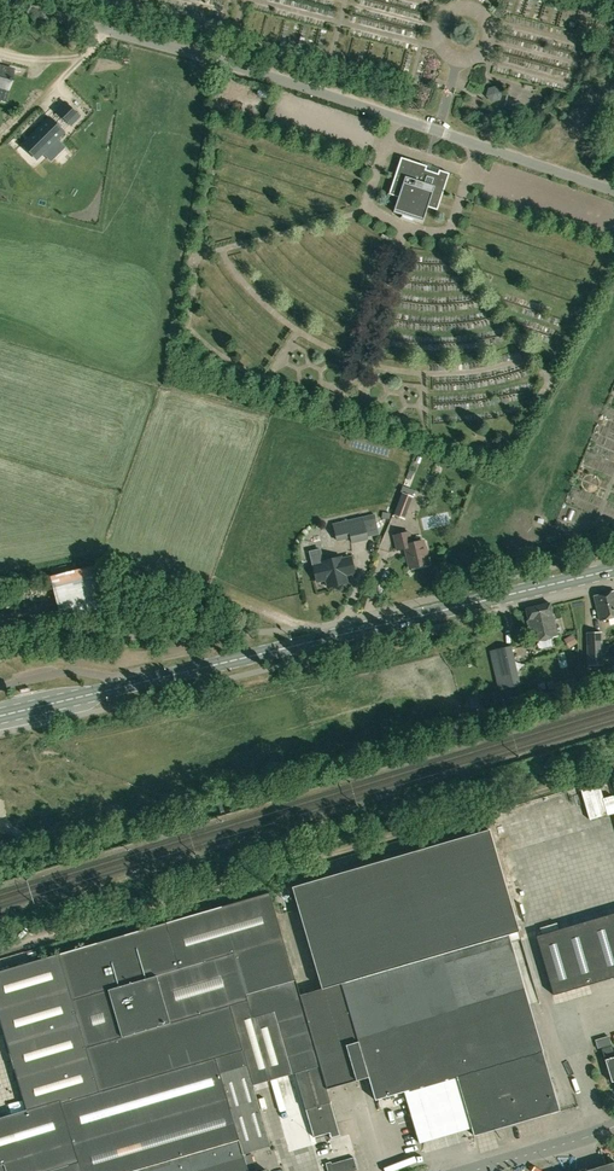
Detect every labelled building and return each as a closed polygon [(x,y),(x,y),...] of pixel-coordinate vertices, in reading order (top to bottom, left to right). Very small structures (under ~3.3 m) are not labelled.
[(9,90),(11,81),(12,81),(13,79),(12,78),(14,70),(0,66),(0,87),(9,90)] [(495,86),(488,89),(486,96),(492,103),(501,100),(502,91),(495,86)] [(65,102),(57,111),(70,125),(79,116),(65,102)] [(50,117),(28,140),(41,154),(64,131),(50,117)] [(413,221),(414,219),(423,222),(428,207),(437,210),(449,173),(439,170),(438,174),(425,170),(427,166),(401,157),(389,194),(398,197),(393,212),(402,215),(401,217),(400,217),(400,218),(414,222),(413,221)] [(394,516),(404,519),(413,497),(402,493),(394,516)] [(375,517),(363,519),(366,535),(379,533),(375,517)] [(362,518),(333,525),(336,540),(350,537),(351,543),(367,539),(366,535),(363,519),(362,518)] [(428,564),(426,558),(428,555),(427,548),(424,548),(422,541),(414,543),(411,541),(408,532),(393,536),(397,550),(405,548),(410,569),(428,564)] [(322,562),(324,561),(321,548),(309,550),(313,566),(322,564),(322,562)] [(324,561),(322,562),(322,564),(313,566),(316,582),(326,580),(328,588),(347,583),(345,575),(354,573),(350,558),(341,560),(340,557),(324,561)] [(102,563),(51,574),(62,623),(113,612),(102,563)] [(600,621),(613,618),(613,591),(594,596),(600,621)] [(526,609),(534,642),(558,636),(550,603),(526,609)] [(603,665),(602,632),(586,632),(587,666),(603,665)] [(521,685),(511,644),(493,649),(503,689),(521,685)] [(26,1110),(0,1117),(0,1170),(256,1170),(251,1154),(244,1156),(243,1154),(271,1146),(253,1085),(295,1073),(314,1137),(328,1133),(330,1138),(340,1135),(338,1130),(326,1089),(368,1077),(375,1100),(409,1090),(409,1091),(457,1077),(468,1116),(489,1109),(495,1129),(560,1110),(542,1050),(543,1050),(509,933),(519,930),(490,829),(292,887),(322,989),(300,995),(295,980),(269,892),(58,954),(0,970),(0,1019),(26,1110)] [(602,837),(596,838),(603,864),(609,862),(602,837)] [(538,918),(548,916),(546,908),(536,911),(538,918)] [(553,995),(613,977),(613,913),(536,936),(553,995)] [(595,1039),(598,1048),(602,1047),(602,1049),(612,1082),(613,1081),(613,1053),(612,1046),(609,1035),(595,1039)] [(357,1170),(354,1157),(332,1164),(331,1162),(326,1163),(328,1170),(354,1170),(357,1170)] [(583,1170),(613,1170),(613,1162),(583,1170)]
